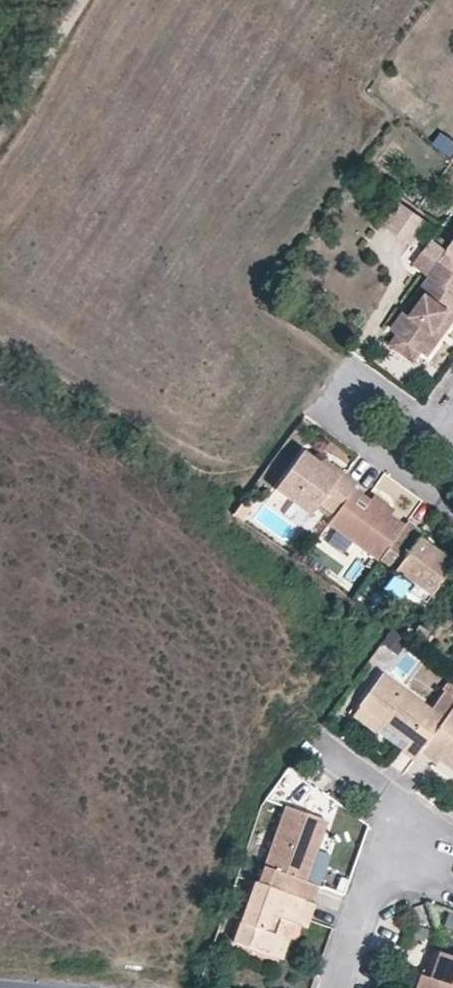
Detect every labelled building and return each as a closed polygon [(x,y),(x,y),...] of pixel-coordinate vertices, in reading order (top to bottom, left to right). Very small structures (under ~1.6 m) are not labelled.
[(406,239),(426,218),(403,197),(384,218),(406,239)] [(450,250),(433,238),(425,249),(443,262),(452,269),(452,246),(450,250)] [(434,274),(443,262),(425,249),(415,261),(434,274)] [(435,334),(448,318),(452,322),(452,321),(452,269),(443,262),(394,331),(400,334),(421,349),(429,354),(441,338),(435,334)] [(452,322),(448,318),(435,334),(441,338),(452,322)] [(414,359),(421,349),(400,334),(393,345),(414,359)] [(310,514),(319,502),(333,513),(352,486),(357,480),(345,471),(343,470),(338,476),(319,463),(303,450),(276,489),(310,514)] [(338,476),(343,470),(324,456),(319,463),(338,476)] [(326,524),(345,536),(377,559),(379,557),(403,522),(391,513),(370,499),(352,486),(333,513),(326,524)] [(375,491),(370,499),(391,513),(396,505),(375,491)] [(425,600),(452,561),(418,535),(422,529),(406,518),(403,522),(379,557),(413,582),(409,588),(425,600)] [(377,731),(384,723),(408,741),(402,749),(415,758),(421,750),(445,719),(383,674),(353,714),(377,731)] [(452,762),(452,708),(445,719),(421,750),(437,762),(440,759),(442,755),(452,762)] [(442,755),(440,759),(452,769),(452,762),(442,755)] [(316,884),(305,881),(311,863),(326,819),(287,806),(260,883),(306,898),(311,900),(316,884)] [(323,867),(311,863),(305,881),(316,884),(323,867)] [(297,924),(306,898),(260,883),(255,881),(241,925),(235,942),(275,956),(287,920),(297,924)] [(311,900),(306,898),(297,924),(311,927),(319,903),(311,900)] [(297,924),(287,920),(275,956),(285,959),(297,924)] [(444,952),(433,949),(428,964),(419,975),(415,987),(452,987),(452,955),(444,952)]
